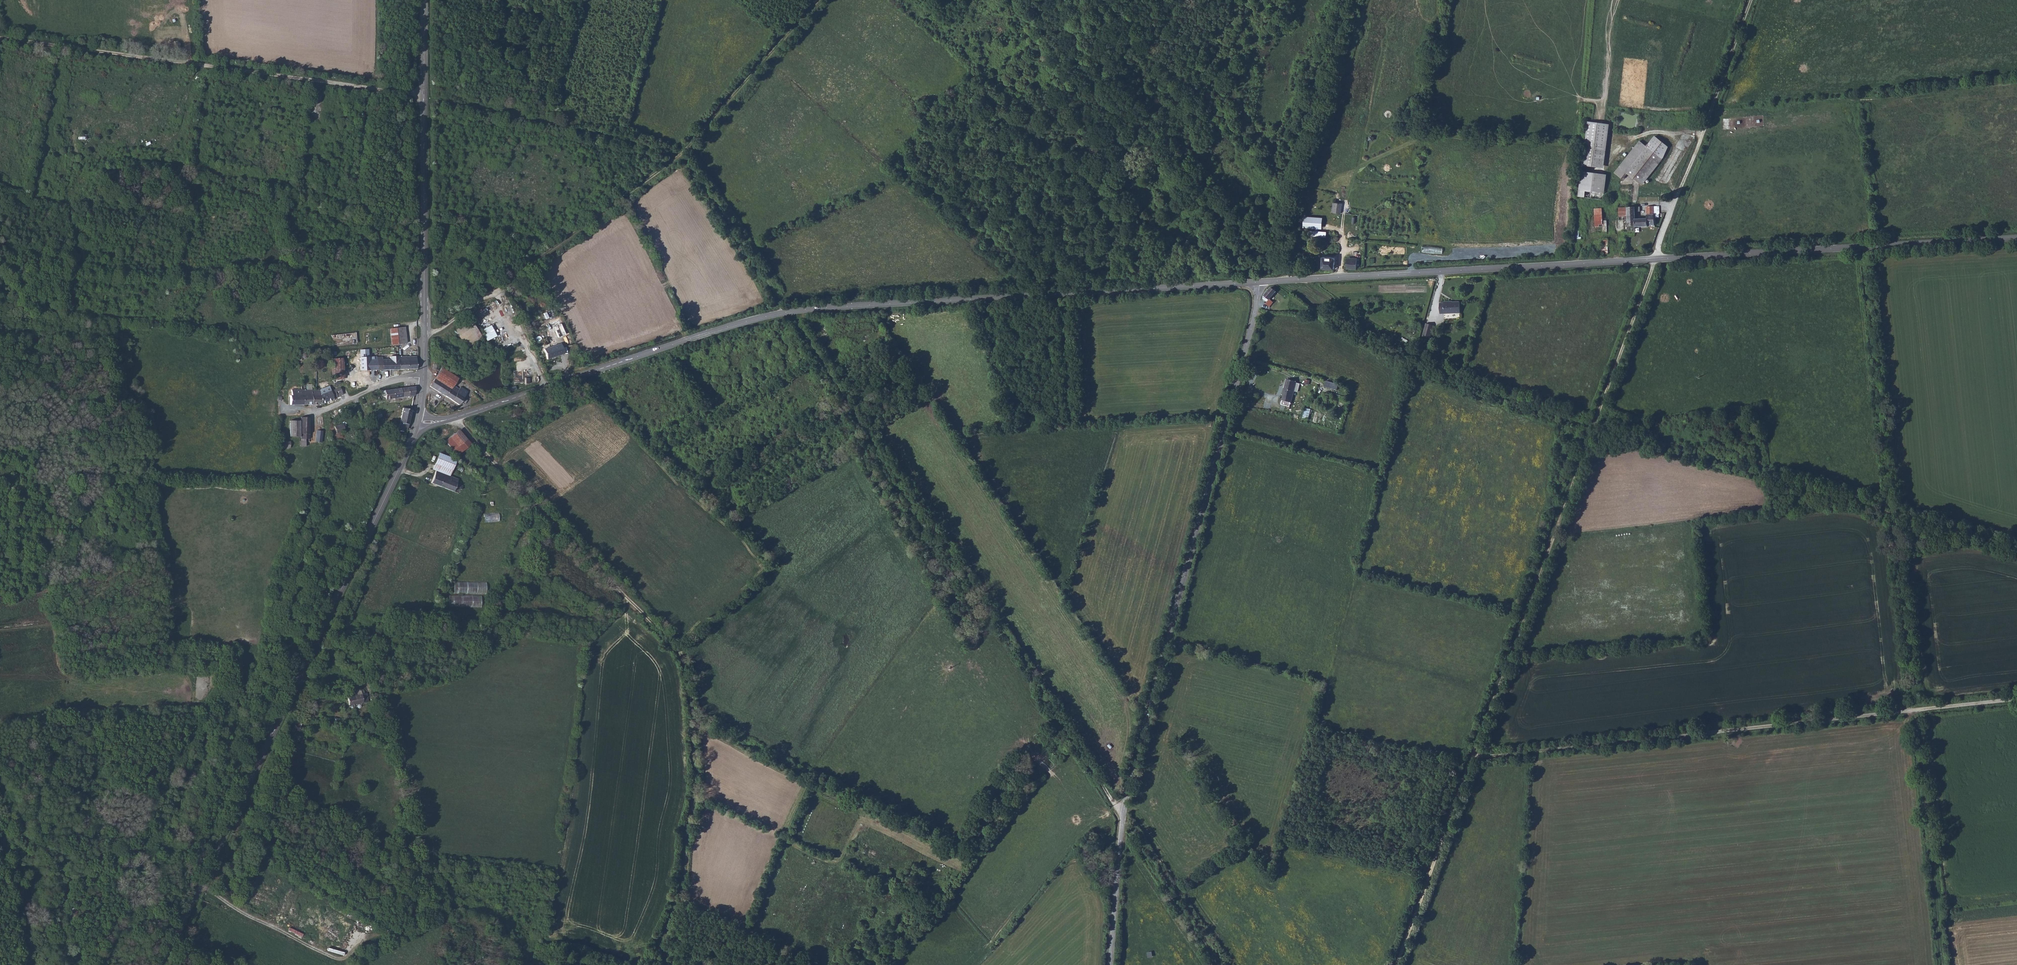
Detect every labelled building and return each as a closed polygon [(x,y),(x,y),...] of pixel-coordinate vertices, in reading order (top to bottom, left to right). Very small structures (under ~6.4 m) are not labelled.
[(1603,168),(1609,124),(1588,121),(1581,166),(1603,168)] [(1646,146),(1640,142),(1614,172),(1621,178),(1626,173),(1641,185),(1662,159),(1668,147),(1654,136),(1646,146)] [(1619,152),(1613,158),(1619,164),(1625,158),(1619,152)] [(1603,200),(1606,175),(1581,171),(1577,197),(1603,200)] [(1331,210),(1340,212),(1340,202),(1332,201),(1331,210)] [(1617,210),(1618,232),(1635,231),(1634,226),(1647,226),(1647,224),(1654,224),(1652,205),(1645,206),(1646,217),(1634,218),(1634,211),(1639,210),(1639,206),(1617,207),(1617,210)] [(1601,208),(1597,208),(1597,232),(1618,232),(1617,210),(1601,210),(1601,208)] [(1303,226),(1317,227),(1318,217),(1303,216),(1303,226)] [(1332,267),(1334,255),(1319,253),(1319,258),(1321,258),(1320,264),(1323,266),(1332,267)] [(1354,268),(1355,257),(1346,256),(1345,267),(1354,268)] [(1269,285),(1264,292),(1264,294),(1262,297),(1265,299),(1267,296),(1269,298),(1275,290),(1269,285)] [(1441,316),(1461,315),(1461,304),(1452,305),(1451,304),(1445,304),(1446,306),(1441,306),(1441,316)] [(549,319),(556,316),(553,311),(547,314),(549,319)] [(476,326),(481,322),(475,312),(470,315),(476,326)] [(549,319),(554,329),(561,326),(556,316),(549,319)] [(470,321),(467,322),(455,332),(466,349),(477,341),(481,338),(470,321)] [(480,330),(486,341),(496,336),(490,325),(480,330)] [(1430,341),(1433,329),(1426,327),(1423,338),(1430,341)] [(390,332),(391,342),(391,346),(407,345),(405,330),(390,332)] [(390,332),(366,334),(367,344),(391,342),(390,332)] [(359,335),(329,339),(330,347),(359,345),(359,335)] [(544,351),(560,345),(556,335),(540,341),(544,351)] [(443,353),(449,358),(453,355),(446,349),(443,353)] [(345,357),(340,357),(333,357),(334,370),(346,370),(345,357)] [(400,358),(401,370),(417,369),(416,357),(400,358)] [(384,362),(384,371),(401,370),(400,358),(383,358),(384,362)] [(361,372),(384,371),(384,362),(377,362),(377,359),(368,359),(363,359),(361,359),(361,372)] [(450,388),(451,387),(457,379),(443,369),(436,379),(450,388)] [(346,383),(346,381),(346,370),(334,370),(335,384),(339,384),(346,383)] [(459,391),(451,387),(450,388),(436,379),(431,386),(460,405),(462,403),(465,405),(467,401),(464,399),(469,393),(461,388),(459,391)] [(1289,403),(1295,381),(1287,379),(1285,387),(1283,387),(1281,396),(1282,396),(1280,400),(1289,403)] [(323,393),(324,406),(325,406),(330,402),(347,393),(343,386),(335,391),(333,386),(323,393)] [(415,392),(416,388),(378,394),(378,399),(383,399),(383,402),(414,398),(415,392)] [(290,406),(299,406),(299,404),(298,391),(291,391),(291,397),(289,397),(290,403),(290,406)] [(299,404),(299,406),(308,406),(307,391),(298,391),(299,404)] [(308,406),(324,406),(323,393),(319,393),(312,393),(312,391),(307,391),(308,406)] [(411,412),(403,410),(399,430),(407,432),(408,426),(411,412)] [(308,419),(300,418),(300,422),(300,428),(308,428),(308,419)] [(338,435),(346,430),(344,425),(335,429),(338,435)] [(300,437),(300,428),(290,427),(291,437),(300,437)] [(309,443),(308,428),(300,428),(300,437),(300,442),(299,442),(299,447),(305,448),(305,443),(309,443)] [(457,432),(448,440),(460,453),(469,445),(457,432)] [(433,470),(436,471),(449,476),(455,461),(438,455),(433,470)] [(449,476),(436,471),(431,484),(455,493),(457,488),(463,491),(465,486),(458,484),(459,480),(449,476)] [(483,514),(484,523),(499,521),(498,513),(483,514)] [(486,594),(486,582),(453,582),(453,593),(486,594)] [(481,607),(481,596),(448,595),(447,606),(481,607)] [(358,700),(357,695),(351,697),(352,703),(349,705),(350,708),(351,711),(364,706),(362,699),(358,700)] [(351,697),(339,700),(343,713),(351,711),(350,708),(349,705),(352,703),(351,697)] [(301,936),(303,933),(289,927),(288,930),(301,936)]
